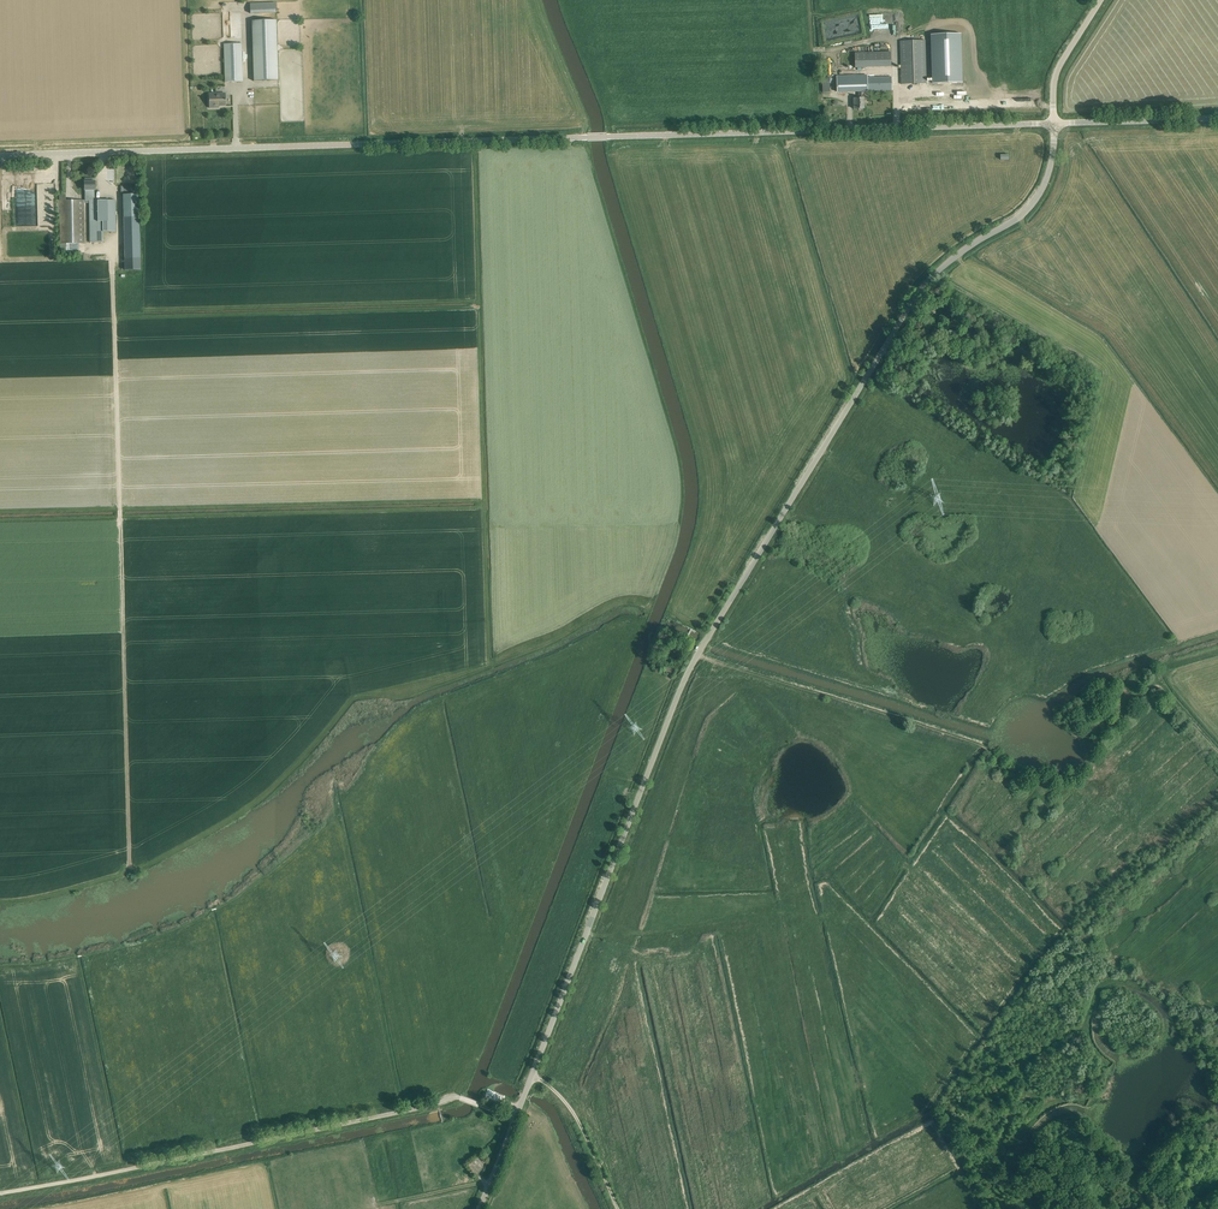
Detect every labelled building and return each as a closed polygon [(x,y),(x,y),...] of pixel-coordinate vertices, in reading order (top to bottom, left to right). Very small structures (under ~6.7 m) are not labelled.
[(250,13),(276,12),(275,3),(250,4),(250,13)] [(252,21),(254,81),(278,80),(276,20),(252,21)] [(932,35),(933,83),(963,82),(962,34),(932,35)] [(925,40),(901,41),(902,84),(927,83),(925,40)] [(241,44),(223,44),(225,82),(242,82),(241,44)] [(891,52),(855,52),(856,68),(891,67),(891,52)] [(859,98),(864,99),(864,91),(868,91),(868,90),(892,90),(892,77),(867,78),(867,77),(837,78),(837,92),(859,91),(859,98)] [(226,106),(225,100),(225,93),(209,93),(209,98),(209,108),(219,107),(219,106),(226,106)] [(864,99),(859,98),(854,99),(854,109),(864,108),(864,99)] [(103,242),(103,233),(103,223),(98,223),(98,200),(94,200),(94,189),(95,189),(95,182),(84,182),(84,190),(85,190),(85,200),(83,200),(83,202),(89,202),(90,242),(103,242)] [(139,185),(121,186),(121,194),(130,194),(130,196),(139,196),(139,194),(139,185)] [(84,243),(83,202),(83,200),(59,200),(60,206),(60,252),(79,252),(79,243),(84,243)] [(103,223),(103,233),(115,233),(115,206),(115,200),(98,200),(98,223),(103,223)] [(124,200),(125,257),(140,257),(139,200),(124,200)] [(140,257),(125,257),(126,270),(140,270),(140,257)] [(952,317),(965,321),(967,314),(954,310),(952,317)] [(995,327),(997,323),(990,319),(990,320),(985,318),(983,321),(981,320),(979,323),(987,327),(986,328),(993,332),(996,327),(995,327)] [(1021,343),(1017,350),(1029,357),(1034,350),(1021,343)]
